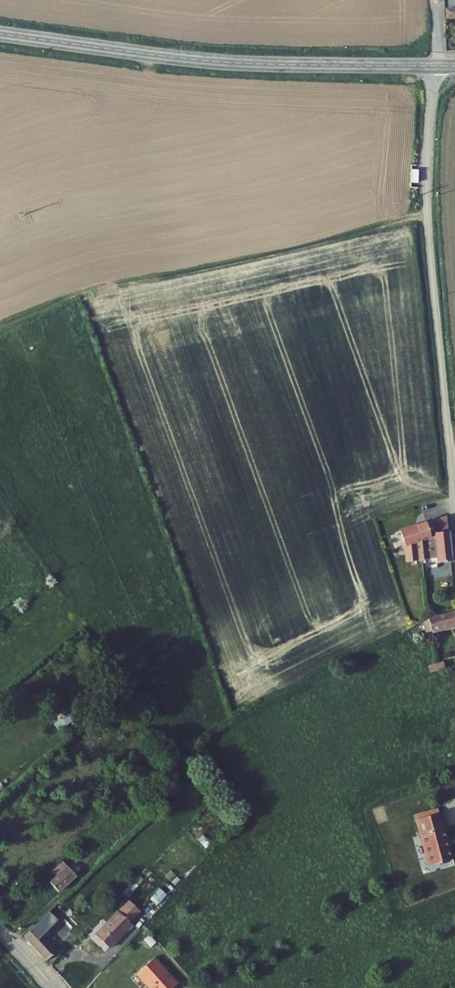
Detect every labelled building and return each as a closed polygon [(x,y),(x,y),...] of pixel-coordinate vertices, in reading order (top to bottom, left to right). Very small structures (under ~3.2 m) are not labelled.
[(444,516),(393,530),(401,564),(427,556),(428,560),(448,555),(444,516)] [(453,612),(423,617),(426,628),(454,623),(453,612)] [(439,661),(425,664),(426,670),(440,668),(439,661)] [(437,811),(416,817),(416,820),(415,821),(417,829),(419,829),(427,863),(451,857),(444,826),(441,826),(437,811)] [(62,865),(47,880),(58,891),(73,876),(62,865)] [(57,905),(23,939),(45,966),(61,950),(41,930),(61,910),(57,905)] [(117,913),(84,948),(98,962),(122,937),(118,933),(127,924),(117,913)] [(76,917),(72,920),(82,930),(86,926),(76,917)] [(135,976),(145,987),(174,987),(152,962),(135,976)]
